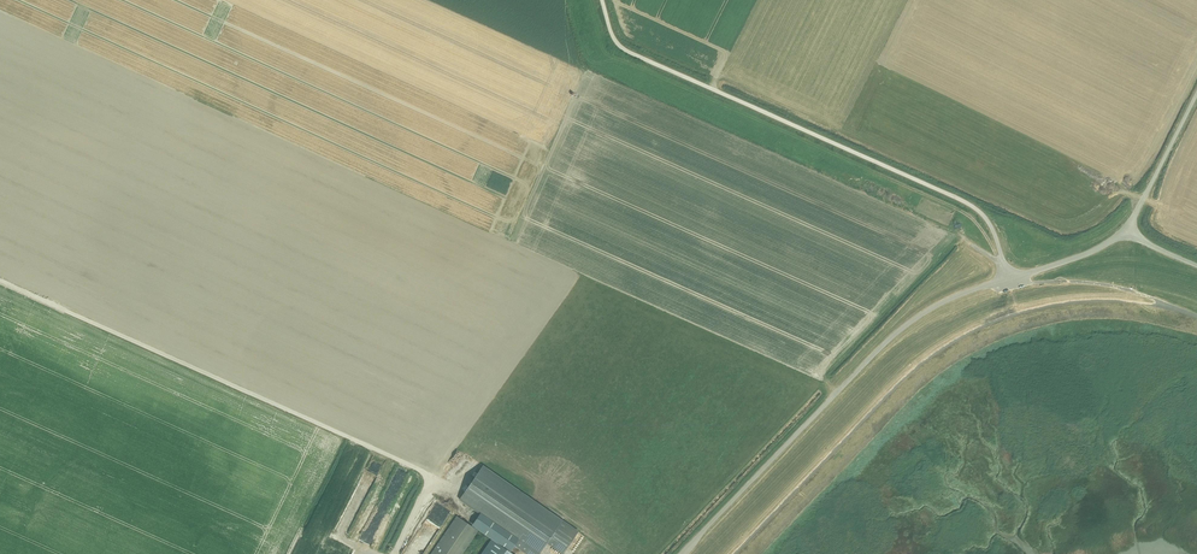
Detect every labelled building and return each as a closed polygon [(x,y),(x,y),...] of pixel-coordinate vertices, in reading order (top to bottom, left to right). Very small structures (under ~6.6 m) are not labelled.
[(460,500),(465,503),(467,504),(480,514),(489,519),(480,532),(492,540),(510,552),(515,546),(526,553),(539,553),(547,543),(563,553),(578,532),(488,470),(483,467),(460,500)] [(478,531),(457,516),(431,553),(462,553),(478,531)] [(492,540),(482,553),(513,553),(492,540)]
